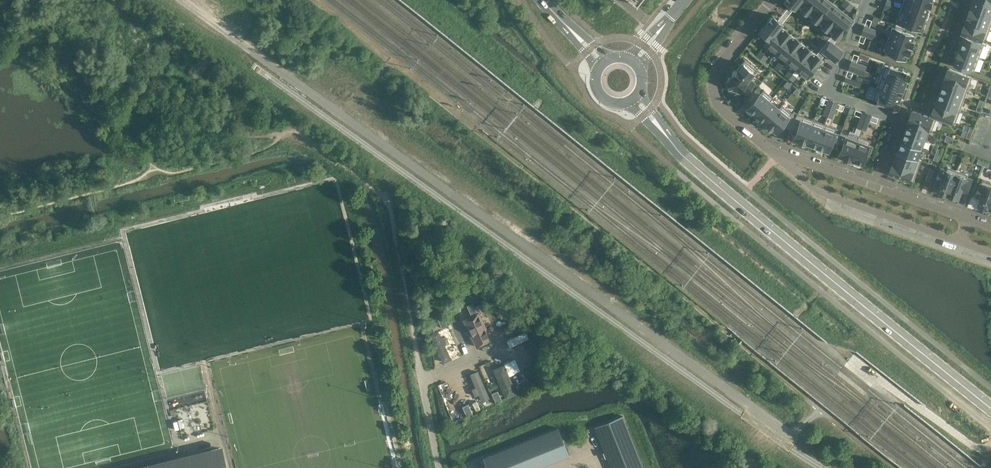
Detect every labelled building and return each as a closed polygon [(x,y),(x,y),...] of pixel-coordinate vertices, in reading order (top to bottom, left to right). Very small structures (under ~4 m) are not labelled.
[(784,0),(790,5),(794,9),(796,6),(799,3),(801,0),(784,0)] [(799,3),(803,7),(801,10),(802,11),(805,14),(806,15),(809,11),(817,0),(801,0),(799,3)] [(809,11),(813,15),(811,18),(812,19),(815,22),(817,23),(819,20),(819,19),(832,4),(827,0),(817,0),(809,11)] [(900,10),(924,18),(927,19),(929,13),(926,12),(928,7),(910,0),(904,0),(900,10)] [(971,10),(990,17),(990,4),(980,0),(975,0),(971,10)] [(832,4),(819,19),(819,20),(824,23),(821,27),(823,28),(826,30),(827,31),(830,28),(829,28),(842,12),(832,4)] [(900,10),(896,21),(920,30),(923,20),(924,18),(900,10)] [(967,21),(990,29),(990,26),(990,17),(971,10),(967,21)] [(842,12),(829,28),(830,28),(834,32),(832,35),(833,36),(836,38),(837,39),(837,40),(838,39),(853,20),(842,12)] [(768,21),(758,33),(767,41),(768,42),(778,29),(780,26),(782,24),(778,20),(772,16),(771,16),(767,21),(768,21)] [(967,21),(962,33),(985,41),(990,29),(967,21)] [(892,27),(888,39),(910,48),(912,41),(914,35),(903,31),(904,28),(896,25),(894,28),(892,27)] [(767,41),(764,45),(775,53),(788,37),(788,38),(791,34),(789,33),(786,31),(785,30),(782,33),(778,29),(768,42),(767,41)] [(788,37),(775,53),(785,61),(798,45),(799,46),(801,43),(800,42),(797,39),(795,38),(793,41),(788,38),(788,37)] [(966,37),(960,50),(980,58),(985,44),(966,37)] [(888,39),(883,51),(886,52),(884,56),(893,59),(894,55),(905,59),(907,54),(910,48),(888,39)] [(830,42),(822,52),(825,54),(834,61),(842,51),(833,44),(830,42)] [(798,45),(785,61),(796,70),(809,54),(811,51),(810,50),(807,47),(806,46),(803,49),(799,46),(798,45)] [(960,50),(955,64),(974,72),(980,58),(960,50)] [(809,54),(796,70),(806,78),(822,59),(820,58),(817,56),(816,55),(813,58),(809,54)] [(728,80),(726,80),(728,87),(729,87),(739,91),(741,89),(746,93),(754,83),(749,79),(757,70),(745,60),(739,66),(736,70),(735,69),(731,74),(732,74),(728,80)] [(885,65),(881,77),(904,85),(906,81),(906,79),(907,79),(909,74),(908,73),(902,71),(885,65)] [(949,69),(945,80),(968,89),(973,77),(949,69)] [(881,77),(876,88),(900,97),(904,85),(881,77)] [(945,80),(941,92),(964,100),(968,89),(945,80)] [(876,88),(872,100),(889,106),(889,107),(895,109),(895,108),(896,109),(898,103),(900,97),(876,88)] [(748,109),(746,112),(751,116),(753,114),(757,117),(770,102),(773,98),(763,90),(760,93),(755,89),(747,100),(751,104),(747,109),(748,109)] [(941,92),(937,103),(960,112),(964,100),(941,92)] [(757,117),(755,119),(760,124),(762,121),(766,124),(778,109),(770,102),(757,117)] [(937,103),(932,115),(956,123),(960,112),(937,103)] [(778,109),(766,124),(767,125),(766,125),(771,129),(775,133),(782,125),(788,130),(793,120),(789,116),(792,114),(782,105),(778,109)] [(913,111),(910,121),(931,128),(933,129),(937,120),(913,111)] [(793,120),(788,130),(795,133),(793,139),(798,141),(798,142),(804,144),(804,143),(805,144),(813,120),(797,114),(793,120)] [(813,120),(805,144),(816,148),(825,124),(813,120)] [(910,121),(906,131),(926,138),(928,138),(931,128),(910,121)] [(816,148),(815,151),(822,153),(823,150),(828,152),(830,146),(835,147),(839,135),(835,133),(836,129),(825,124),(816,148)] [(906,131),(902,142),(922,149),(926,138),(906,131)] [(839,135),(835,147),(840,149),(838,156),(843,158),(849,160),(857,139),(840,132),(839,135)] [(857,139),(849,160),(854,162),(853,164),(860,167),(861,164),(862,164),(865,154),(869,155),(872,147),(869,145),(870,141),(858,136),(857,139)] [(902,142),(898,152),(922,160),(922,158),(919,157),(922,149),(902,142)] [(898,152),(895,162),(918,170),(922,160),(898,152)] [(895,162),(891,172),(904,177),(904,179),(909,181),(910,179),(914,181),(918,170),(895,162)] [(941,168),(936,182),(942,184),(939,190),(949,194),(958,171),(948,167),(947,170),(941,168)] [(958,171),(949,194),(959,198),(962,191),(967,193),(972,180),(967,178),(968,174),(958,171)] [(976,197),(982,199),(979,205),(989,209),(990,204),(990,183),(983,180),(976,197)] [(473,303),(467,306),(471,315),(477,312),(473,303)] [(477,314),(463,320),(475,348),(490,341),(477,314)] [(443,316),(437,319),(442,328),(448,325),(443,316)] [(457,356),(445,329),(430,335),(442,363),(457,356)] [(527,342),(513,349),(525,376),(540,370),(527,342)] [(499,355),(484,362),(497,389),(511,382),(499,355)] [(476,398),(463,371),(449,378),(461,405),(476,398)] [(531,387),(526,378),(521,380),(525,389),(531,387)] [(502,400),(497,391),(491,393),(495,403),(502,400)] [(472,413),(468,404),(462,407),(466,416),(472,413)] [(611,467),(644,467),(623,416),(595,427),(611,467)] [(558,428),(483,458),(487,467),(538,467),(569,456),(558,428)] [(201,453),(204,467),(214,467),(209,451),(201,453)] [(140,467),(200,467),(196,454),(140,467)]
